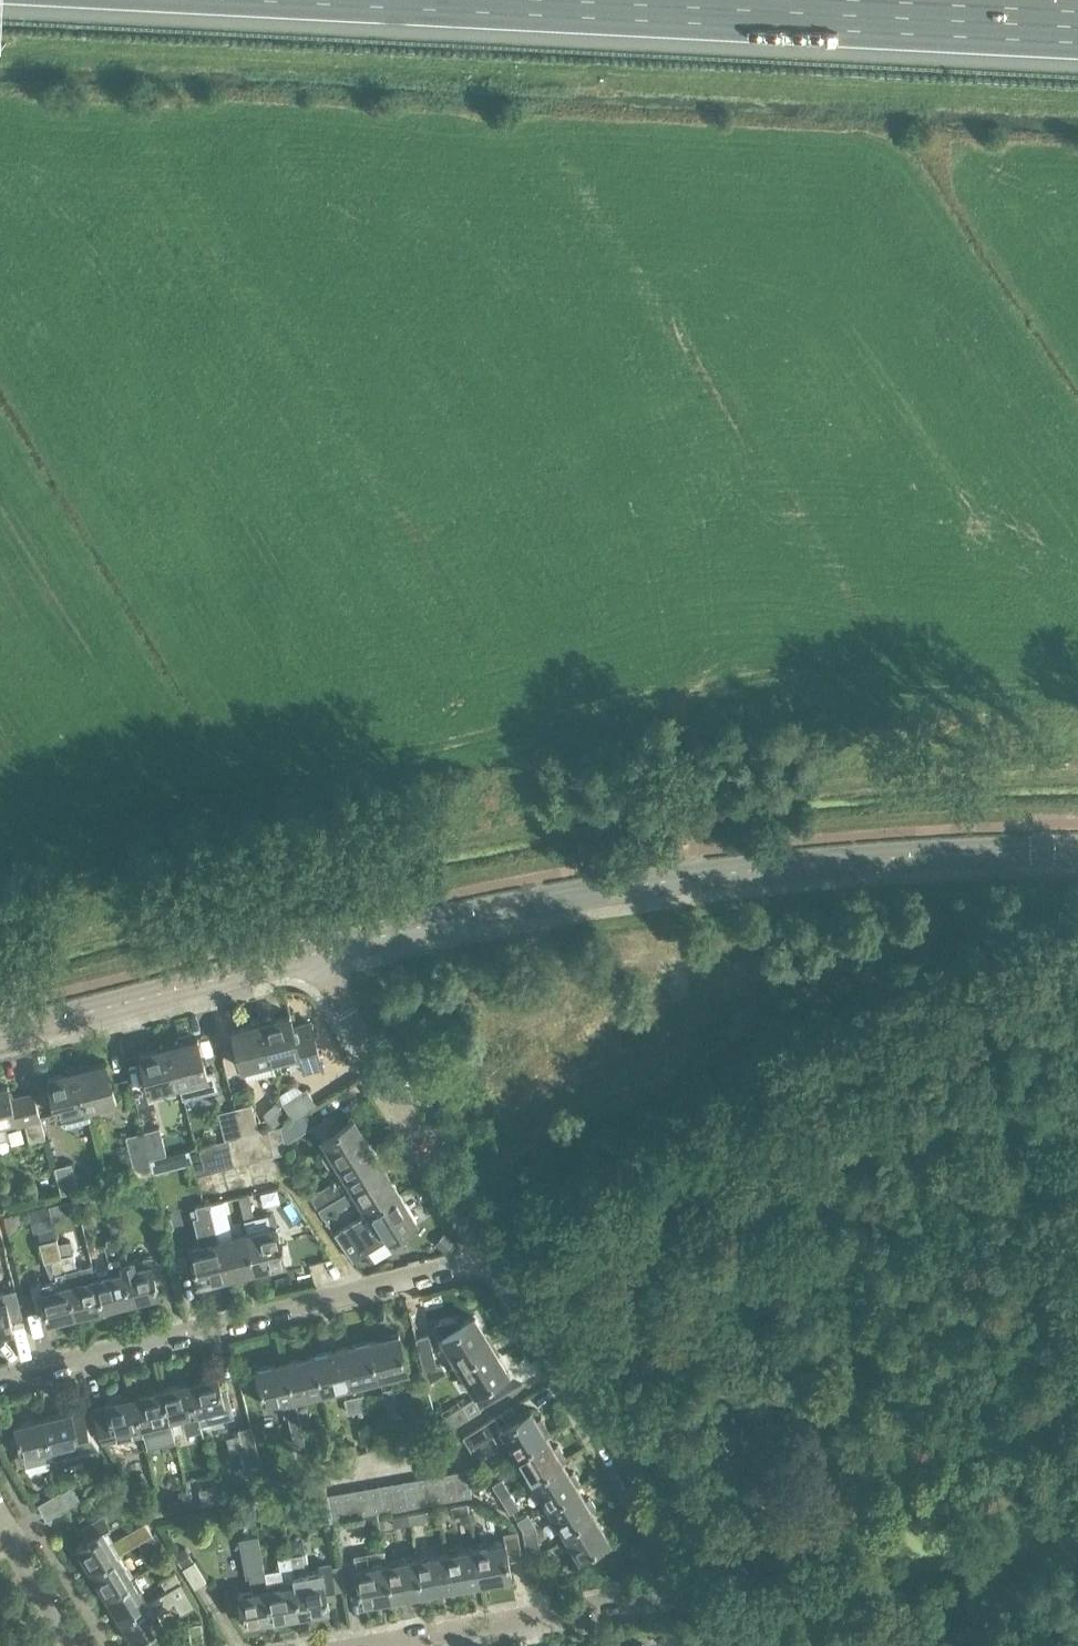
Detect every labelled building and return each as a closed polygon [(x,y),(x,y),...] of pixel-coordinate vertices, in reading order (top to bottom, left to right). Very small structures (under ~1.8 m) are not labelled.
[(272,1016),(262,1019),(273,1059),(299,1052),(300,1054),(302,1059),(310,1064),(321,1061),(322,1067),(323,1067),(312,1021),(294,1026),(291,1013),(289,1014),(290,1015),(273,1020),(272,1016)] [(233,1028),(243,1066),(272,1059),(262,1019),(252,1022),(253,1025),(236,1029),(235,1027),(233,1028)] [(180,1040),(170,1043),(180,1083),(184,1098),(219,1088),(214,1069),(208,1071),(199,1037),(197,1037),(198,1039),(181,1043),(180,1040)] [(180,1083),(170,1043),(159,1045),(160,1049),(143,1053),(143,1051),(141,1051),(151,1092),(153,1091),(153,1090),(180,1083)] [(79,1066),(88,1106),(97,1104),(98,1108),(101,1110),(113,1107),(116,1103),(116,1101),(117,1101),(107,1060),(105,1061),(106,1063),(89,1067),(88,1064),(79,1066)] [(92,1119),(88,1106),(79,1066),(68,1069),(68,1072),(52,1076),(51,1074),(49,1075),(60,1115),(62,1122),(68,1125),(92,1119)] [(9,1138),(5,1121),(24,1116),(30,1141),(47,1137),(36,1096),(24,1099),(23,1096),(12,1098),(9,1085),(0,1088),(0,1140),(9,1138)] [(294,1118),(316,1102),(307,1087),(284,1103),(294,1118)] [(252,1103),(235,1108),(242,1134),(259,1130),(252,1103)] [(242,1134),(235,1108),(219,1112),(225,1138),(242,1134)] [(310,1108),(282,1127),(285,1142),(319,1122),(310,1108)] [(331,1166),(339,1162),(370,1143),(355,1117),(341,1126),(334,1114),(316,1126),(323,1137),(330,1148),(322,1152),(331,1166)] [(281,1125),(268,1128),(275,1154),(288,1151),(285,1142),(282,1127),(281,1125)] [(159,1127),(142,1131),(149,1158),(166,1153),(159,1127)] [(262,1158),(275,1154),(268,1128),(255,1132),(262,1158)] [(153,1171),(149,1158),(142,1131),(126,1135),(136,1175),(153,1171)] [(255,1132),(243,1135),(250,1161),(262,1158),(255,1132)] [(250,1161),(243,1135),(230,1138),(237,1164),(250,1161)] [(230,1138),(217,1142),(224,1167),(237,1164),(230,1138)] [(217,1142),(204,1145),(211,1171),(224,1167),(217,1142)] [(339,1162),(354,1187),(386,1168),(370,1143),(339,1162)] [(198,1174),(211,1171),(204,1145),(191,1148),(198,1174)] [(72,1161),(55,1166),(62,1193),(79,1189),(72,1161)] [(523,1182),(533,1177),(528,1167),(518,1172),(523,1182)] [(354,1187),(369,1212),(401,1193),(386,1168),(354,1187)] [(153,1171),(136,1175),(134,1175),(137,1189),(156,1184),(153,1171)] [(335,1181),(312,1196),(319,1208),(332,1201),(343,1194),(335,1181)] [(418,1220),(401,1193),(369,1212),(336,1232),(354,1260),(364,1254),(359,1245),(387,1228),(392,1237),(418,1220)] [(247,1218),(255,1216),(249,1194),(240,1196),(245,1218),(247,1218)] [(343,1194),(332,1201),(336,1209),(348,1202),(343,1194)] [(71,1199),(51,1204),(54,1218),(74,1213),(71,1199)] [(225,1199),(212,1202),(213,1203),(215,1211),(216,1215),(228,1212),(225,1199)] [(230,1276),(221,1239),(218,1226),(216,1215),(215,1211),(213,1203),(212,1202),(212,1201),(197,1205),(199,1215),(195,1216),(201,1244),(192,1246),(201,1283),(230,1276)] [(51,1204),(50,1204),(30,1209),(36,1232),(56,1227),(54,1218),(51,1204)] [(248,1232),(250,1232),(259,1269),(287,1262),(287,1261),(293,1260),(288,1241),(282,1242),(278,1225),(272,1227),(269,1213),(255,1216),(247,1218),(245,1218),(245,1219),(248,1232)] [(248,1232),(221,1239),(230,1276),(259,1269),(250,1232),(248,1232)] [(95,1268),(98,1277),(105,1307),(133,1300),(124,1263),(117,1236),(106,1239),(108,1244),(105,1244),(110,1265),(95,1268)] [(49,1321),(78,1313),(63,1256),(59,1237),(41,1241),(46,1261),(51,1260),(55,1274),(56,1273),(57,1278),(32,1284),(38,1308),(46,1306),(49,1321)] [(63,1256),(78,1313),(105,1307),(98,1277),(95,1268),(94,1263),(79,1267),(75,1253),(73,1253),(63,1256)] [(135,1260),(124,1263),(133,1300),(145,1297),(149,1299),(156,1297),(158,1294),(161,1293),(158,1282),(165,1280),(161,1262),(159,1263),(157,1258),(153,1256),(149,1256),(135,1260)] [(11,1333),(10,1330),(15,1329),(12,1319),(24,1316),(17,1289),(0,1293),(0,1336),(11,1333)] [(436,1323),(454,1353),(451,1355),(457,1366),(492,1343),(476,1316),(463,1324),(458,1318),(436,1323)] [(400,1333),(371,1340),(380,1377),(410,1370),(400,1333)] [(425,1368),(438,1365),(430,1335),(417,1338),(425,1368)] [(371,1340),(342,1347),(352,1384),(380,1377),(371,1340)] [(509,1371),(492,1343),(457,1366),(463,1376),(467,1374),(477,1391),(478,1391),(480,1395),(512,1376),(509,1371)] [(342,1347),(315,1354),(324,1391),(352,1384),(342,1347)] [(315,1354),(287,1361),(296,1398),(324,1391),(315,1354)] [(267,1406),(282,1402),(285,1415),(288,1414),(296,1444),(306,1442),(302,1425),(299,1410),(296,1398),(287,1361),(258,1368),(267,1406)] [(438,1365),(425,1368),(428,1382),(445,1372),(441,1364),(438,1365)] [(191,1381),(201,1423),(234,1414),(228,1387),(222,1389),(219,1374),(191,1381)] [(165,1388),(172,1417),(184,1415),(188,1432),(202,1428),(201,1423),(191,1381),(165,1388)] [(392,1387),(383,1389),(387,1404),(396,1401),(392,1387)] [(170,1418),(172,1417),(165,1388),(136,1395),(146,1434),(149,1447),(176,1440),(170,1418)] [(146,1434),(136,1395),(123,1398),(122,1393),(111,1396),(112,1401),(107,1402),(108,1405),(96,1408),(99,1420),(104,1441),(117,1438),(117,1441),(146,1434)] [(354,1396),(358,1411),(368,1408),(364,1393),(354,1396)] [(348,1413),(358,1411),(354,1396),(345,1398),(348,1413)] [(441,1434),(471,1416),(464,1405),(438,1420),(441,1434)] [(308,1408),(299,1410),(302,1425),(312,1422),(308,1408)] [(502,1426),(518,1454),(548,1435),(548,1434),(552,1431),(542,1416),(538,1418),(532,1408),(502,1426)] [(73,1410),(45,1417),(54,1458),(83,1451),(80,1440),(73,1410)] [(407,1438),(407,1437),(402,1415),(390,1418),(396,1441),(407,1438)] [(54,1458),(45,1417),(17,1424),(24,1454),(25,1454),(27,1465),(54,1458)] [(494,1434),(487,1422),(465,1436),(472,1448),(494,1434)] [(263,1466),(253,1425),(240,1428),(245,1450),(243,1450),(248,1470),(263,1466)] [(534,1479),(564,1460),(548,1435),(518,1454),(534,1479)] [(564,1460),(534,1479),(550,1505),(580,1486),(578,1484),(582,1481),(576,1470),(571,1473),(564,1460)] [(456,1471),(460,1497),(473,1495),(468,1469),(456,1471)] [(443,1473),(447,1500),(460,1497),(456,1471),(443,1473)] [(443,1473),(430,1476),(435,1502),(447,1500),(443,1473)] [(430,1476),(418,1478),(422,1504),(435,1502),(430,1476)] [(492,1483),(501,1498),(511,1492),(502,1477),(492,1483)] [(329,1497),(326,1478),(310,1481),(313,1499),(316,1499),(320,1522),(332,1520),(328,1497),(329,1497)] [(405,1480),(409,1507),(422,1504),(418,1478),(405,1480)] [(120,1479),(100,1490),(106,1500),(126,1489),(120,1479)] [(405,1480),(392,1482),(397,1509),(409,1507),(405,1480)] [(392,1482),(379,1485),(384,1511),(392,1510),(397,1509),(392,1482)] [(62,1490),(70,1506),(81,1499),(73,1485),(63,1492),(62,1490)] [(199,1489),(203,1504),(220,1501),(216,1485),(199,1489)] [(367,1487),(371,1513),(384,1511),(379,1485),(367,1487)] [(565,1530),(595,1512),(594,1510),(598,1507),(592,1496),(587,1499),(580,1486),(550,1505),(565,1530)] [(367,1487),(354,1489),(359,1516),(371,1513),(367,1487)] [(341,1492),(346,1518),(359,1516),(354,1489),(341,1492)] [(48,1519),(70,1506),(62,1490),(39,1504),(48,1519)] [(333,1520),(346,1518),(341,1492),(329,1494),(333,1520)] [(511,1492),(501,1498),(510,1512),(520,1506),(511,1492)] [(161,1497),(143,1501),(152,1515),(164,1512),(161,1497)] [(467,1502),(451,1506),(452,1516),(469,1512),(467,1502)] [(408,1513),(410,1523),(426,1520),(425,1510),(408,1513)] [(612,1538),(595,1512),(565,1530),(581,1557),(612,1538)] [(394,1526),(410,1523),(408,1513),(392,1516),(394,1526)] [(524,1529),(537,1527),(537,1526),(529,1513),(518,1519),(524,1529)] [(92,1568),(118,1553),(106,1531),(112,1527),(105,1515),(84,1528),(89,1537),(78,1544),(92,1568)] [(542,1553),(537,1527),(524,1529),(529,1555),(542,1553)] [(507,1541),(477,1546),(483,1581),(513,1575),(510,1558),(523,1556),(519,1530),(505,1532),(507,1541)] [(145,1551),(158,1543),(152,1533),(138,1541),(145,1551)] [(246,1623),(274,1618),(268,1588),(265,1570),(258,1534),(239,1538),(246,1576),(249,1575),(252,1591),(242,1593),(241,1588),(227,1591),(231,1613),(244,1610),(246,1623)] [(477,1546),(447,1551),(453,1586),(483,1581),(477,1546)] [(382,1599),(394,1597),(388,1562),(385,1548),(355,1554),(356,1558),(342,1561),(346,1587),(360,1585),(364,1602),(365,1602),(368,1606),(381,1604),(382,1599)] [(447,1551),(417,1557),(424,1591),(453,1586),(447,1551)] [(304,1552),(291,1554),(297,1583),(303,1613),(331,1607),(328,1593),(337,1591),(332,1564),(307,1569),(304,1552)] [(107,1592),(133,1577),(118,1553),(92,1568),(107,1592)] [(280,1567),(265,1570),(268,1588),(274,1618),(303,1613),(297,1583),(291,1554),(278,1556),(280,1567)] [(424,1591),(417,1557),(388,1562),(394,1597),(424,1591)] [(196,1560),(183,1568),(195,1587),(208,1580),(196,1560)] [(162,1579),(168,1590),(182,1582),(176,1571),(162,1579)] [(107,1592),(121,1617),(148,1602),(140,1589),(142,1587),(135,1575),(133,1577),(107,1592)] [(182,1612),(195,1604),(182,1582),(168,1590),(148,1602),(121,1617),(136,1643),(162,1627),(155,1614),(176,1602),(182,1612)]
